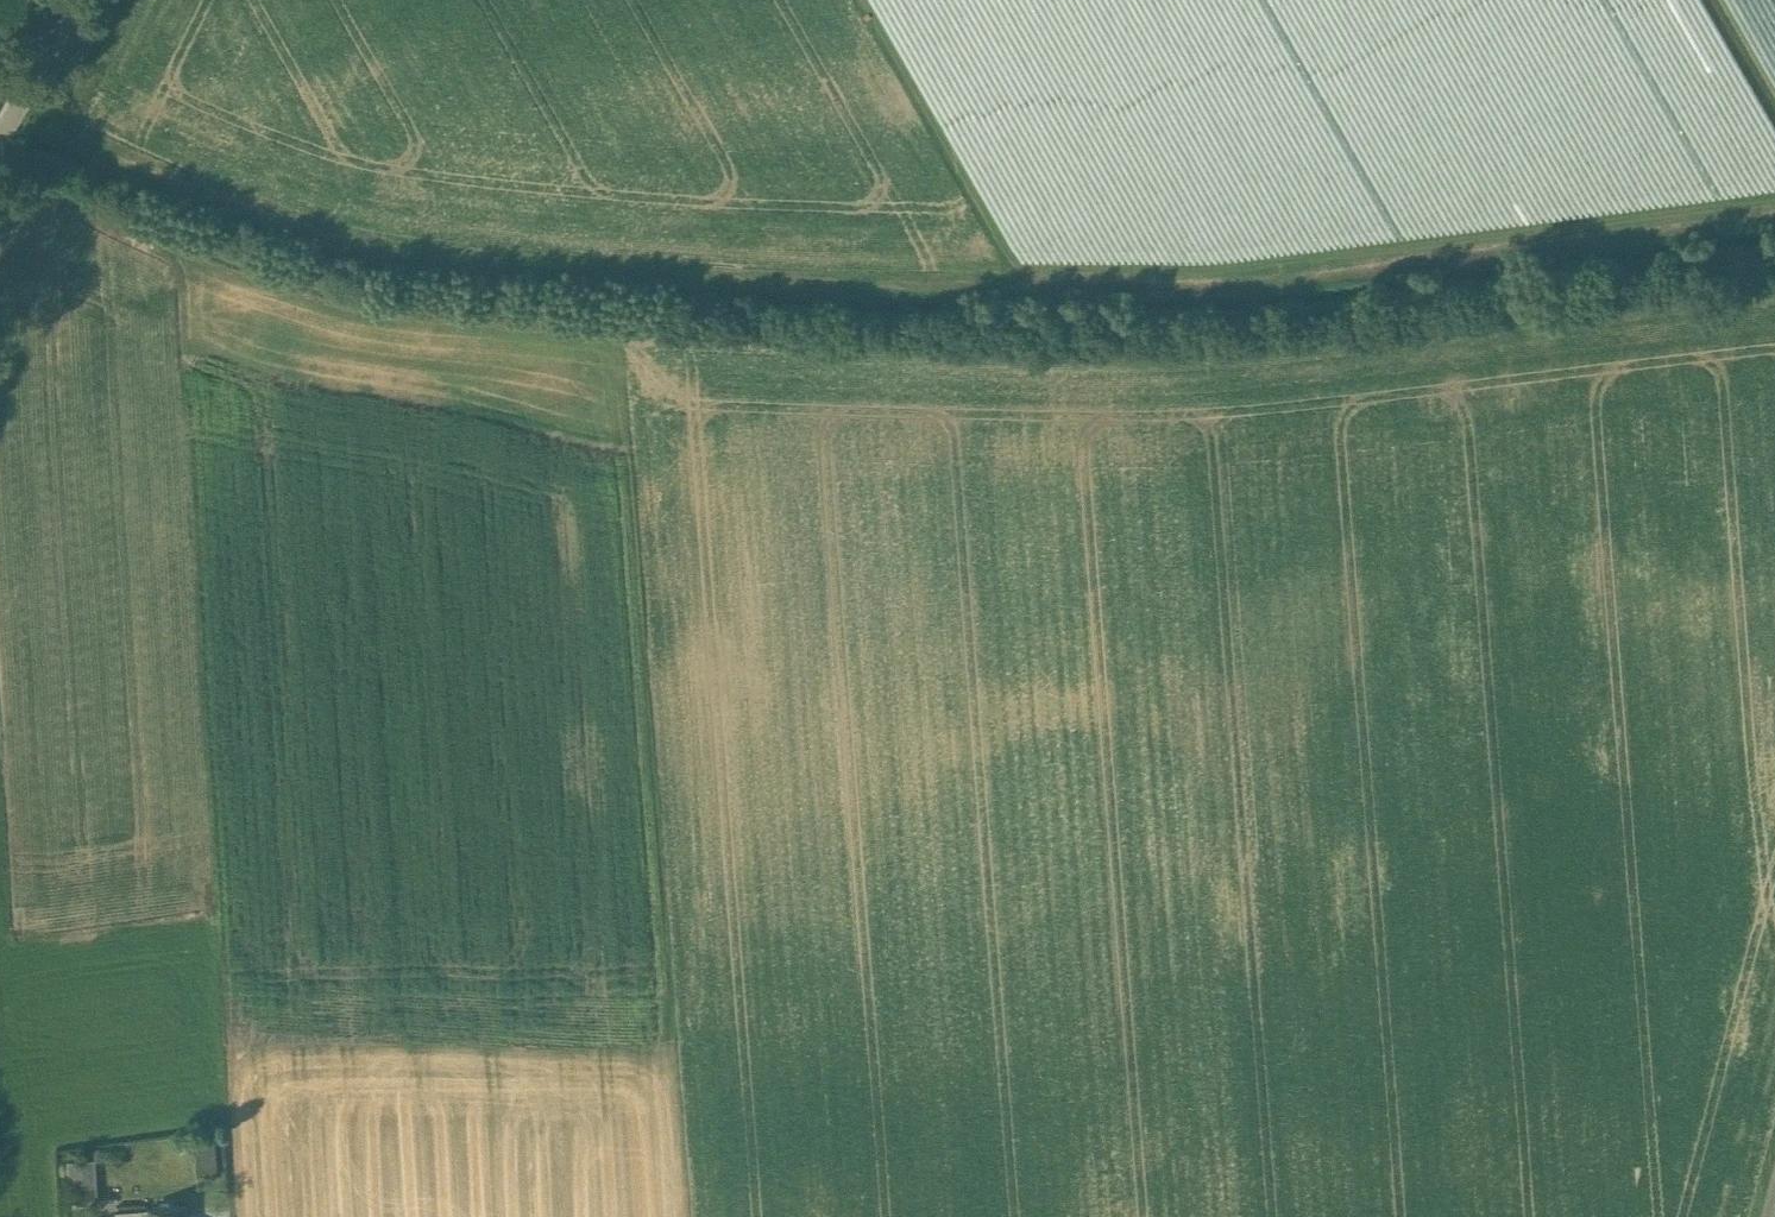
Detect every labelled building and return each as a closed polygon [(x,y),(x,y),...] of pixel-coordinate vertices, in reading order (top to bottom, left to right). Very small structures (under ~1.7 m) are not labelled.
[(196,1170),(216,1169),(214,1136),(194,1137),(196,1170)] [(94,1154),(66,1156),(68,1197),(97,1195),(94,1154)] [(181,1206),(114,1210),(114,1216),(182,1216),(181,1206)]
